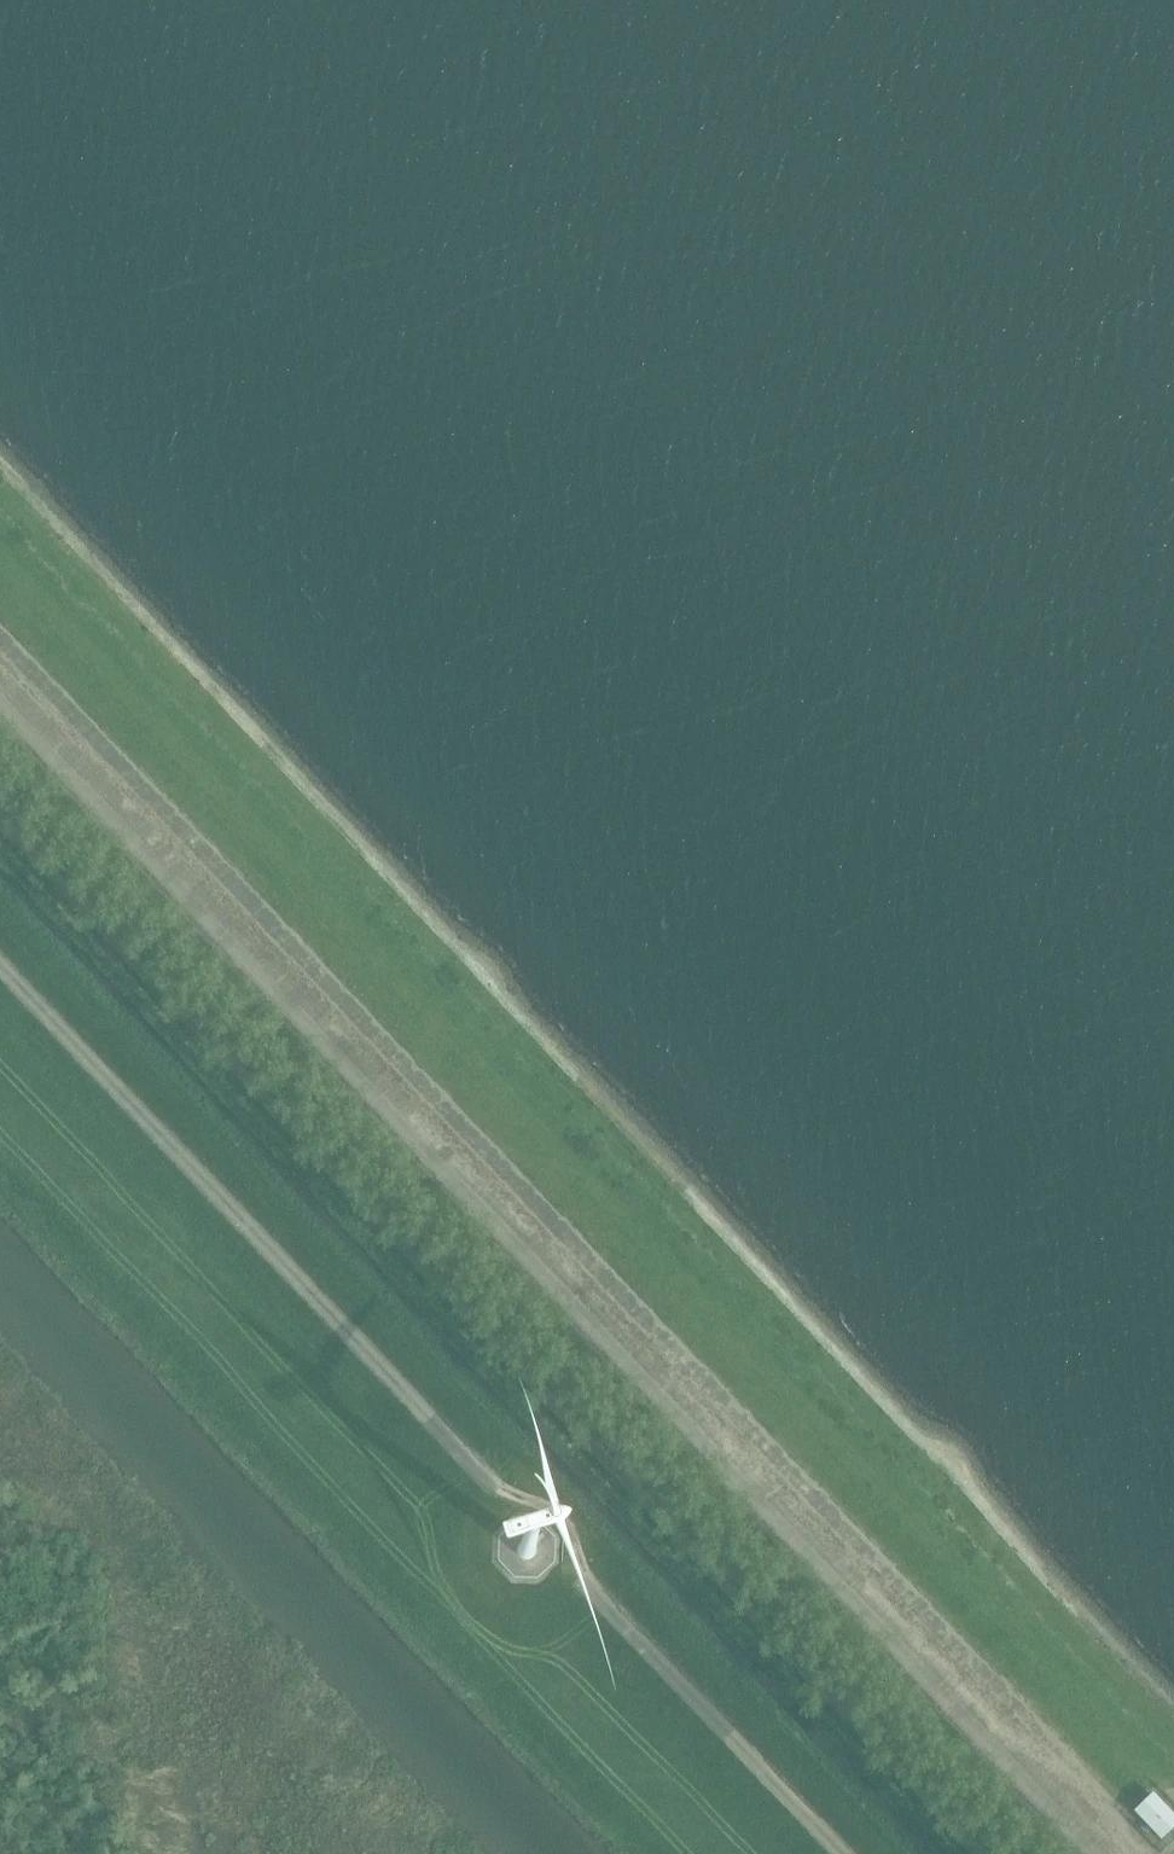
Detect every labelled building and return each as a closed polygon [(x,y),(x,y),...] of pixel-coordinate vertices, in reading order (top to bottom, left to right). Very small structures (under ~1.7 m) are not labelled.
[(524,1541),(517,1548),(521,1561),(535,1559),(535,1545),(524,1541)] [(1135,1810),(1162,1840),(1173,1829),(1173,1818),(1152,1795),(1135,1810)]
